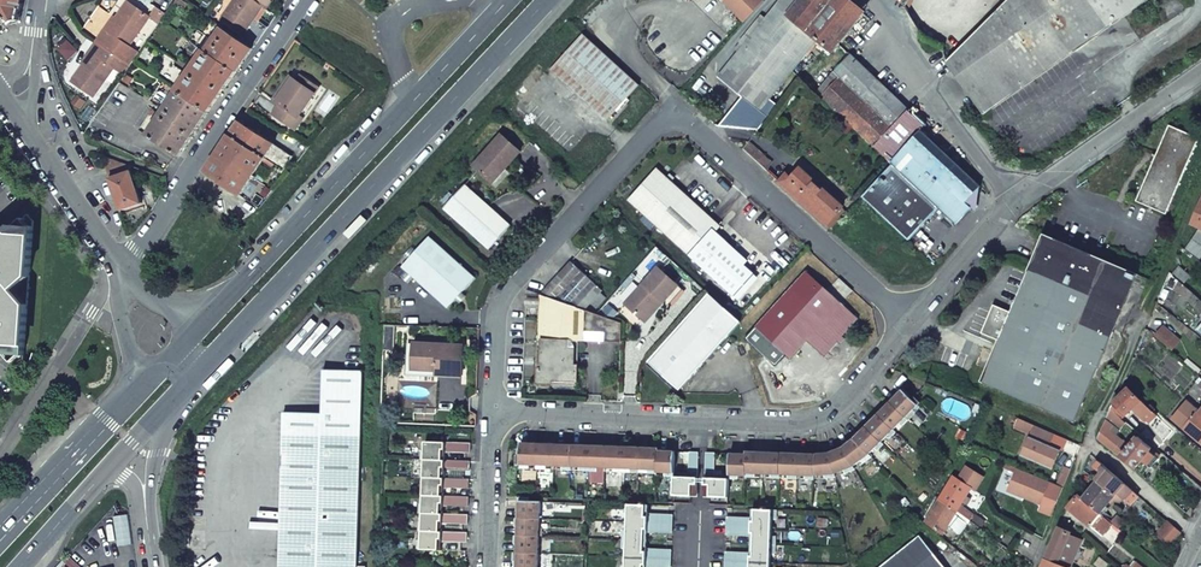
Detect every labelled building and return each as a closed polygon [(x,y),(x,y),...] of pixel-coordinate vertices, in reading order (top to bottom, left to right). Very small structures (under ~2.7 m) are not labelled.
[(12,24),(20,21),(24,0),(0,0),(0,13),(12,24)] [(174,5),(183,12),(188,4),(182,0),(177,0),(174,5)] [(253,0),(236,0),(221,21),(242,36),(262,7),(257,3),(253,0)] [(257,3),(267,10),(272,2),(270,1),(267,5),(259,0),(257,3)] [(746,20),(765,0),(724,0),(746,20)] [(800,0),(782,0),(766,19),(754,33),(793,71),(817,40),(788,16),(800,0)] [(788,16),(817,40),(833,52),(865,12),(850,0),(800,0),(788,16)] [(970,0),(909,0),(905,7),(925,39),(941,47),(958,22),(970,0)] [(946,62),(983,114),(984,116),(1149,0),(1009,0),(946,62)] [(97,43),(130,66),(139,54),(129,47),(149,18),(128,3),(107,32),(106,31),(97,43)] [(761,16),(750,29),(754,33),(766,19),(761,16)] [(210,46),(206,52),(236,72),(253,48),(217,24),(210,35),(216,38),(212,43),(210,42),(208,45),(210,46)] [(754,33),(750,29),(739,43),(740,43),(735,50),(739,53),(754,33)] [(248,30),(241,40),(253,48),(260,38),(248,30)] [(742,97),(760,111),(770,99),(793,71),(754,33),(739,53),(718,78),(742,97)] [(551,70),(607,121),(640,85),(583,35),(551,70)] [(72,83),(94,97),(114,69),(124,75),(130,66),(97,43),(90,52),(92,54),(72,83)] [(188,74),(177,90),(209,112),(236,72),(206,52),(204,50),(189,72),(187,71),(185,73),(188,74)] [(909,111),(850,55),(817,93),(875,148),(909,111)] [(138,66),(135,71),(141,75),(145,70),(138,66)] [(277,103),(292,79),(289,76),(272,100),(277,103)] [(296,81),(314,93),(317,88),(300,76),(296,81)] [(279,104),(272,115),(295,129),(302,120),(298,117),(314,93),(296,81),(292,79),(277,103),(279,104)] [(160,116),(147,136),(180,157),(209,112),(177,90),(164,109),(161,107),(157,113),(160,116)] [(760,111),(742,97),(717,126),(758,128),(777,105),(770,99),(760,111)] [(128,102),(118,117),(127,123),(136,109),(131,106),(132,105),(128,102)] [(891,164),(899,155),(929,139),(935,136),(909,111),(875,148),(888,160),(891,164)] [(240,121),(230,136),(265,158),(274,144),(240,121)] [(1199,138),(1169,126),(1136,202),(1166,214),(1199,138)] [(501,135),(473,166),(490,181),(504,165),(507,168),(521,152),(501,135)] [(230,136),(205,174),(241,197),(265,158),(230,136)] [(929,139),(899,155),(891,164),(938,208),(956,225),(971,208),(966,203),(981,187),(945,153),(929,139)] [(744,149),(768,171),(774,164),(749,142),(746,147),(744,149)] [(265,158),(284,170),(292,157),(293,157),(274,145),(265,158)] [(131,166),(102,156),(109,178),(131,172),(131,166)] [(938,208),(891,164),(888,167),(862,196),(908,240),(938,208)] [(504,165),(490,181),(492,183),(507,168),(504,165)] [(657,168),(628,200),(736,301),(757,278),(743,265),(748,261),(716,232),(721,227),(657,168)] [(844,207),(801,168),(792,179),(787,174),(780,182),(831,229),(846,213),(842,209),(844,207)] [(131,172),(109,178),(121,211),(122,210),(141,204),(142,204),(131,172)] [(153,185),(142,189),(147,202),(158,199),(153,185)] [(444,209),(489,249),(511,226),(466,186),(444,209)] [(856,202),(846,193),(841,198),(851,208),(856,202)] [(1192,224),(1200,229),(1200,203),(1192,224)] [(141,204),(122,210),(123,215),(142,209),(142,208),(141,204)] [(17,367),(24,361),(34,222),(28,215),(0,239),(0,347),(17,367)] [(1200,259),(1200,257),(1200,231),(1199,230),(1186,249),(1200,259)] [(1138,275),(1059,241),(1043,234),(1031,263),(1010,312),(994,305),(982,333),(998,340),(980,382),(1074,423),(1138,275)] [(429,237),(402,267),(448,308),(475,277),(461,265),(466,260),(459,254),(455,259),(429,237)] [(603,291),(571,262),(541,294),(586,309),(603,291)] [(658,267),(625,304),(642,319),(660,300),(663,302),(668,306),(683,290),(658,267)] [(1174,274),(1184,283),(1191,277),(1179,267),(1174,274)] [(807,271),(746,337),(777,365),(786,356),(790,360),(807,341),(824,356),(859,319),(807,271)] [(538,367),(538,383),(552,383),(552,379),(577,380),(578,364),(574,364),(575,349),(578,349),(578,340),(583,340),(584,330),(605,330),(605,339),(621,340),(622,322),(586,309),(541,294),(539,339),(542,339),(541,367),(538,367)] [(709,294),(648,362),(679,390),(740,322),(709,294)] [(660,300),(642,319),(645,322),(663,302),(660,300)] [(1163,328),(1155,337),(1164,344),(1171,351),(1179,341),(1163,328)] [(605,330),(584,330),(583,340),(605,339),(605,330)] [(414,344),(413,369),(437,370),(437,374),(462,375),(463,346),(414,344)] [(279,566),(357,566),(362,371),(323,370),(322,413),(284,412),(279,566)] [(1199,398),(1200,396),(1200,384),(1193,393),(1199,398)] [(1146,420),(1147,420),(1153,413),(1128,388),(1127,389),(1124,386),(1120,391),(1123,394),(1114,403),(1126,415),(1133,408),(1146,420)] [(892,401),(906,414),(911,408),(914,411),(920,404),(918,401),(919,400),(913,394),(911,395),(904,388),(899,394),(896,394),(890,399),(892,401)] [(880,413),(894,427),(899,421),(902,423),(908,417),(906,414),(892,401),(887,406),(883,406),(878,411),(880,413)] [(1200,443),(1200,441),(1200,412),(1200,413),(1187,402),(1172,419),(1200,443)] [(1148,466),(1158,455),(1149,447),(1138,437),(1125,451),(1123,450),(1128,445),(1123,440),(1123,441),(1109,428),(1112,424),(1119,431),(1127,422),(1111,409),(1098,438),(1134,469),(1141,460),(1148,466)] [(868,426),(882,439),(888,433),(890,435),(896,429),(894,427),(880,413),(875,419),(871,419),(866,424),(868,426)] [(1015,426),(1032,434),(1036,425),(1019,418),(1015,426)] [(1021,455),(1051,469),(1052,469),(1060,450),(1050,444),(1055,434),(1036,425),(1021,455)] [(856,438),(870,451),(876,445),(878,448),(884,441),(882,439),(868,426),(863,431),(859,431),(854,436),(856,438)] [(856,438),(844,447),(854,464),(862,457),(864,460),(872,454),(870,451),(856,438)] [(421,450),(421,460),(425,460),(445,461),(446,452),(465,453),(467,453),(471,453),(471,444),(425,442),(425,451),(421,450)] [(521,445),(520,467),(529,468),(530,464),(538,464),(539,445),(539,443),(531,443),(529,445),(524,445),(521,445)] [(538,464),(538,468),(546,468),(546,464),(555,465),(556,443),(548,443),(546,446),(539,445),(538,464)] [(556,443),(555,465),(563,465),(563,469),(572,469),(572,465),(573,447),(565,446),(563,444),(556,443)] [(573,447),(572,465),(580,466),(580,469),(589,470),(590,447),(582,447),(580,444),(573,444),(573,447)] [(590,447),(589,470),(597,470),(598,466),(606,466),(607,445),(599,445),(597,447),(590,447)] [(607,445),(606,466),(615,467),(615,471),(623,471),(624,448),(616,448),(614,445),(607,445)] [(624,448),(623,471),(632,471),(632,467),(640,467),(641,446),(634,446),(631,448),(624,448)] [(641,446),(640,467),(649,468),(649,472),(657,472),(657,470),(658,449),(651,449),(649,447),(641,446)] [(830,453),(835,471),(843,468),(845,471),(856,467),(854,464),(844,447),(830,453)] [(658,449),(657,470),(666,471),(666,475),(674,475),(675,475),(675,452),(668,452),(666,450),(658,449)] [(698,472),(699,450),(692,450),(690,450),(689,471),(698,472)] [(746,474),(746,475),(755,475),(755,471),(763,472),(764,451),(756,450),(754,453),(747,452),(746,474)] [(714,472),(715,451),(714,451),(706,451),(706,472),(714,472)] [(764,451),(763,472),(772,472),(772,476),(780,476),(780,472),(781,454),(773,453),(772,451),(764,451)] [(781,454),(780,472),(789,473),(789,476),(797,477),(797,473),(798,454),(790,454),(789,451),(781,451),(781,454)] [(729,477),(738,477),(738,473),(746,474),(747,452),(739,452),(737,454),(730,454),(729,477)] [(798,454),(797,473),(806,473),(806,477),(814,477),(814,473),(815,455),(808,454),(806,452),(798,452),(798,454)] [(815,455),(814,473),(824,472),(825,476),(835,475),(835,471),(830,453),(815,455)] [(420,468),(420,478),(424,478),(444,478),(445,470),(465,471),(470,471),(470,464),(470,461),(465,461),(445,461),(425,460),(424,468),(420,468)] [(1002,467),(1015,472),(1017,468),(1004,462),(1002,467)] [(1127,501),(1130,505),(1138,496),(1100,462),(1095,468),(1104,475),(1098,482),(1114,494),(1116,492),(1127,501)] [(1065,466),(1057,484),(1063,486),(1071,469),(1065,466)] [(974,516),(960,506),(971,488),(975,491),(983,477),(966,467),(959,480),(954,476),(940,500),(957,511),(962,515),(970,521),(974,516)] [(1052,482),(1017,468),(1015,472),(1009,489),(1023,495),(1023,496),(1043,504),(1052,482)] [(674,493),(692,494),(697,494),(698,476),(675,475),(674,475),(674,493)] [(729,477),(706,476),(705,489),(705,494),(710,495),(728,495),(729,477)] [(420,486),(419,496),(423,496),(444,497),(444,488),(464,489),(466,489),(469,489),(469,480),(465,479),(444,478),(424,478),(424,487),(420,486)] [(1083,500),(1101,515),(1108,508),(1105,506),(1110,499),(1114,494),(1098,482),(1083,500)] [(1110,499),(1113,501),(1119,503),(1125,503),(1127,501),(1116,492),(1114,494),(1110,499)] [(419,504),(418,514),(423,514),(443,514),(443,506),(464,507),(466,507),(468,507),(469,497),(464,497),(444,497),(423,496),(423,504),(419,504)] [(967,496),(962,503),(966,505),(970,498),(967,496)] [(1102,536),(1112,524),(1111,522),(1101,515),(1083,500),(1078,496),(1068,507),(1102,536)] [(948,526),(957,511),(940,500),(926,523),(943,534),(948,526)] [(519,509),(519,518),(521,518),(540,519),(541,501),(522,501),(521,509),(519,509)] [(648,514),(648,505),(624,504),(624,513),(628,513),(627,522),(673,524),(673,515),(671,515),(669,515),(648,514)] [(727,517),(724,517),(724,526),(772,528),(772,520),(776,520),(777,510),(752,510),(752,518),(730,517),(727,517)] [(967,526),(960,520),(962,515),(957,511),(948,526),(960,536),(967,526)] [(1112,524),(1118,529),(1128,518),(1122,511),(1111,522),(1112,524)] [(418,522),(418,531),(422,532),(442,533),(442,524),(462,524),(464,525),(468,525),(468,515),(463,515),(443,514),(423,514),(422,522),(418,522)] [(967,526),(970,521),(962,515),(960,520),(967,526)] [(518,526),(518,535),(520,535),(539,536),(540,519),(521,518),(521,526),(518,526)] [(673,524),(627,522),(627,530),(623,530),(622,539),(647,540),(647,532),(667,533),(670,533),(672,533),(673,524)] [(1156,535),(1169,547),(1181,533),(1167,522),(1156,535)] [(772,528),(724,526),(724,535),(727,535),(732,535),(751,536),(751,545),(775,546),(776,537),(772,537),(772,528)] [(1064,566),(1071,566),(1082,542),(1070,536),(1071,533),(1060,528),(1046,560),(1064,566)] [(418,540),(417,550),(442,550),(442,542),(460,543),(464,543),(467,543),(467,533),(462,533),(442,533),(422,532),(422,540),(418,540)] [(518,543),(517,552),(520,553),(539,553),(539,536),(520,535),(520,543),(518,543)] [(920,537),(881,566),(944,566),(920,537)] [(626,557),(671,559),(672,550),(669,550),(666,550),(646,549),(647,540),(622,539),(622,548),(626,548),(626,557)] [(722,561),(770,563),(771,555),(775,555),(775,546),(751,545),(750,553),(731,552),(726,552),(723,552),(722,561)] [(517,566),(538,566),(539,553),(520,553),(519,561),(517,561),(517,566)] [(671,559),(626,557),(626,566),(621,566),(671,566),(671,559)]
